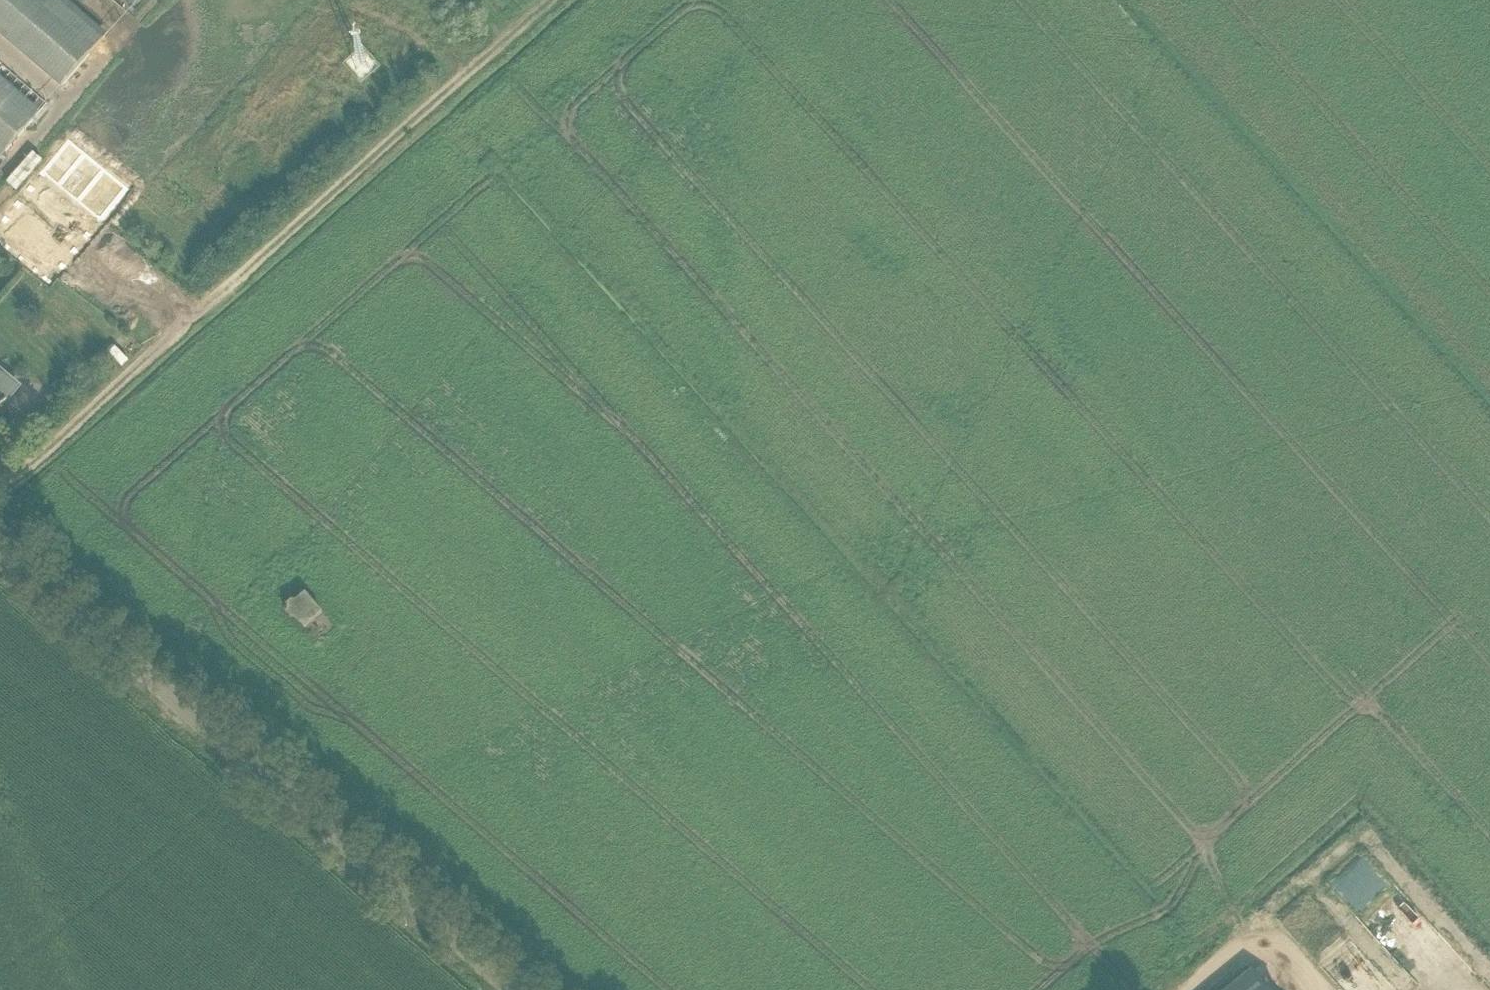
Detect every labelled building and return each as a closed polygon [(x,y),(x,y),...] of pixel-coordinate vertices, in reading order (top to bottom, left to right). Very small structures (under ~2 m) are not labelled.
[(63,85),(104,37),(62,0),(0,0),(0,31),(63,85)] [(37,115),(0,84),(0,158),(37,115)] [(61,136),(0,210),(0,244),(42,278),(120,183),(61,136)] [(68,376),(65,379),(66,384),(70,385),(73,382),(72,378),(68,376)] [(66,388),(57,380),(51,386),(61,394),(66,388)] [(294,617),(304,628),(321,612),(305,593),(296,601),(291,601),(286,605),(286,611),(290,616),(294,617)] [(1254,972),(1232,989),(1269,989),(1254,972)]
